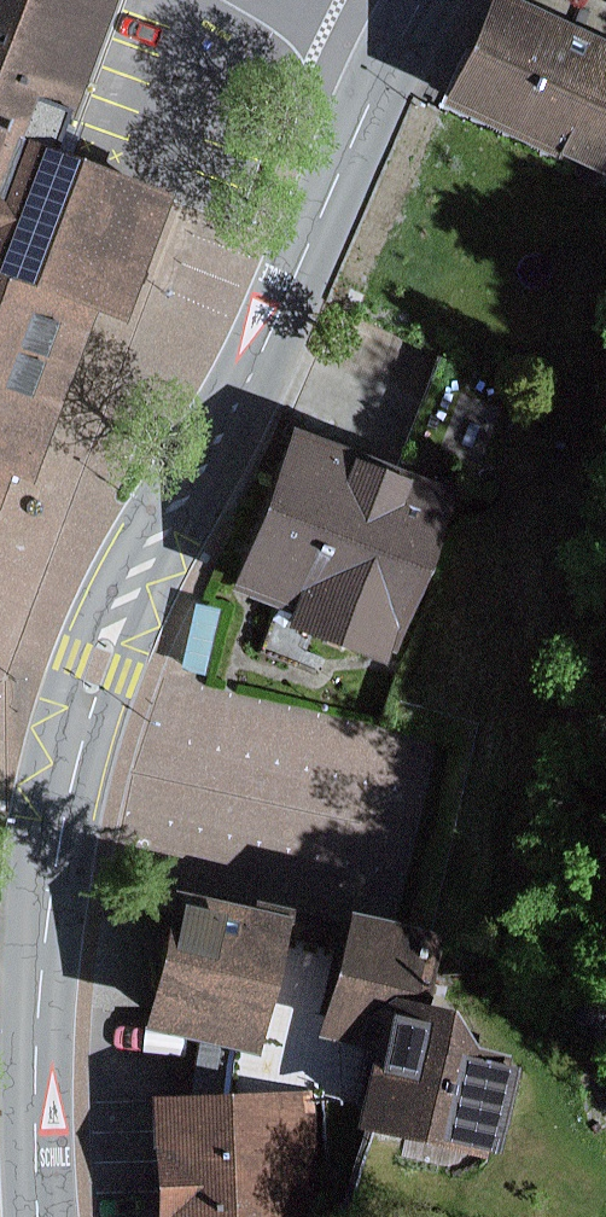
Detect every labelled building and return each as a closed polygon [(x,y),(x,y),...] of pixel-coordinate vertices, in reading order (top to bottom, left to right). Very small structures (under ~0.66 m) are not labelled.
[(25,487),(87,316),(111,324),(157,197),(52,159),(60,137),(113,0),(0,0),(0,478),(25,487)] [(447,103),(605,184),(605,0),(495,0),(447,103)] [(445,496),(290,434),(232,583),(277,609),(270,628),(369,665),(375,647),(387,651),(445,496)] [(217,610),(191,605),(178,667),(204,673),(217,610)] [(256,908),(176,890),(146,1028),(259,1053),(283,945),(344,956),(325,1038),(378,1051),(361,1128),(487,1157),(509,1057),(480,1051),(458,1013),(430,1008),(444,933),(405,923),(353,911),(353,917),(257,899),(256,908)] [(154,1101),(160,1216),(300,1216),(300,1210),(310,1209),(307,1094),(154,1101)]
